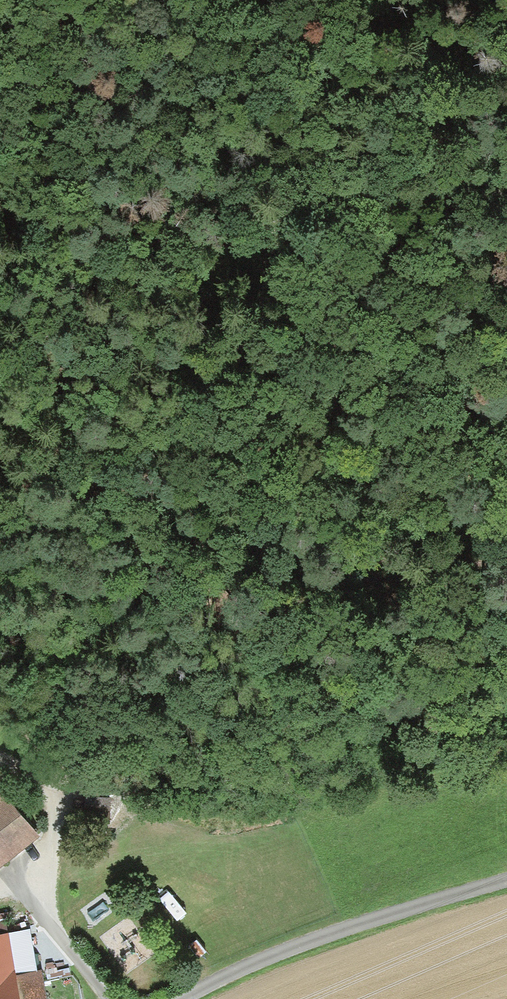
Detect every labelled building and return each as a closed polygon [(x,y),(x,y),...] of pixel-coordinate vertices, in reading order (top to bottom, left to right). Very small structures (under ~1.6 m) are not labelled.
[(38,839),(0,785),(0,870),(38,839)] [(109,799),(85,799),(86,825),(109,824),(109,799)] [(44,971),(38,972),(32,932),(0,937),(0,998),(49,998),(44,971)]
